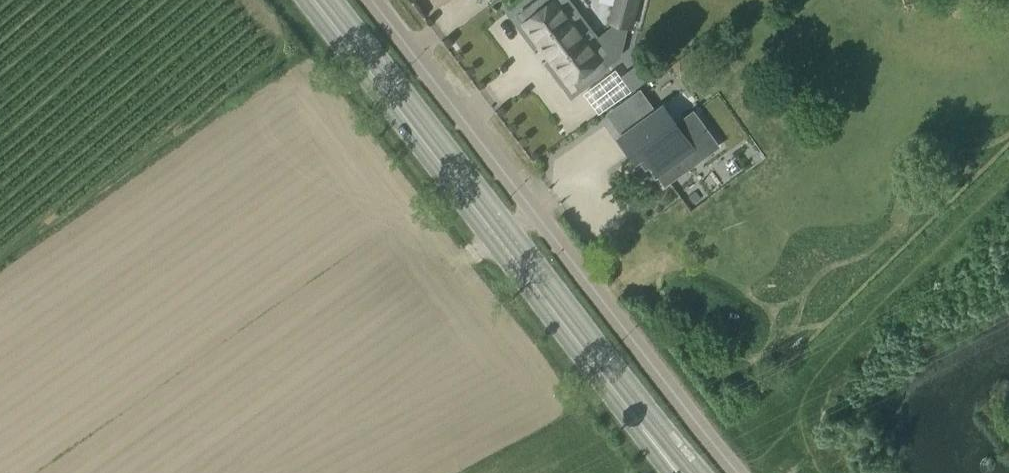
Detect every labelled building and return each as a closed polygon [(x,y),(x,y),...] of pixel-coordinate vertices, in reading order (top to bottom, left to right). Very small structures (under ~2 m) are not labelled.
[(616,60),(625,25),(613,22),(611,29),(599,38),(570,0),(538,0),(522,12),(528,19),(525,22),(570,82),(574,80),(579,88),(616,60)] [(612,22),(613,22),(625,25),(631,27),(638,0),(617,0),(612,22)] [(654,73),(645,60),(622,77),(632,90),(654,73)] [(663,105),(619,138),(637,162),(644,157),(661,179),(680,167),(681,170),(710,148),(688,116),(677,124),(663,105)]
